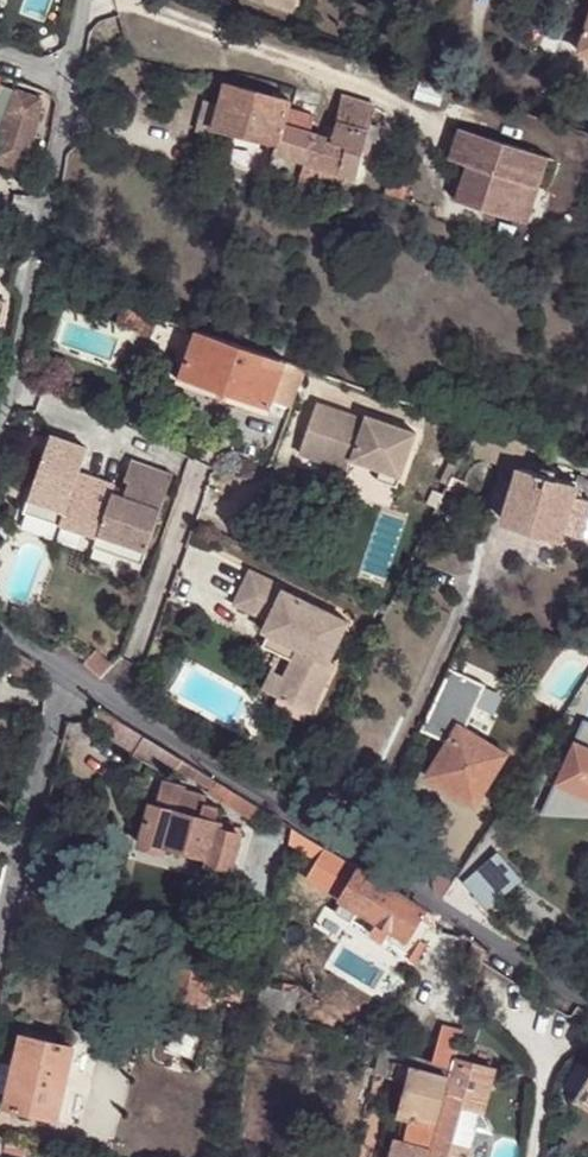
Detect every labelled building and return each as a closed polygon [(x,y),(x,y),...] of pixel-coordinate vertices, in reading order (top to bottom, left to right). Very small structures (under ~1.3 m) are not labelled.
[(578,49),(587,52),(587,19),(578,49)] [(28,172),(41,100),(0,84),(0,162),(28,172)] [(371,125),(376,107),(343,96),(331,139),(309,132),(282,124),(286,108),(288,101),(224,84),(218,106),(204,102),(197,131),(213,136),(215,127),(276,145),(274,153),(357,179),(367,139),(375,141),(378,126),(371,125)] [(286,108),(282,124),(309,132),(313,116),(286,108)] [(464,163),(529,185),(548,191),(558,160),(456,127),(446,158),(464,163)] [(518,220),(529,185),(464,163),(452,199),(518,220)] [(137,331),(142,315),(99,301),(94,317),(137,331)] [(275,390),(286,360),(239,345),(195,332),(178,381),(268,412),(272,401),(275,390)] [(294,396),(304,366),(286,360),(275,390),(294,396)] [(290,407),(294,396),(275,390),(272,401),(290,407)] [(356,414),(319,402),(316,411),(313,412),(300,451),(350,468),(354,458),(381,468),(401,474),(415,434),(365,417),(363,421),(355,418),(356,414)] [(147,558),(176,469),(135,456),(128,476),(133,477),(128,492),(117,488),(120,481),(82,468),(91,443),(52,430),(27,507),(100,531),(97,541),(147,558)] [(398,484),(401,474),(381,468),(378,478),(398,484)] [(455,469),(449,482),(461,487),(467,475),(455,469)] [(587,473),(587,471),(581,470),(576,486),(520,469),(503,523),(560,540),(562,534),(579,539),(587,511),(587,473)] [(287,670),(278,690),(313,707),(337,657),(331,655),(350,615),(286,584),(287,582),(253,565),(237,599),(271,615),(266,625),(272,628),(300,642),(294,655),(287,670)] [(283,649),(294,655),(300,642),(272,628),(266,640),(283,649)] [(265,683),(278,690),(287,670),(275,665),(265,683)] [(505,756),(463,730),(485,687),(450,671),(421,732),(446,744),(426,777),(428,778),(455,795),(475,807),(505,756)] [(97,706),(95,707),(110,734),(120,720),(97,706)] [(143,734),(120,720),(110,734),(136,747),(143,734)] [(587,810),(587,724),(584,723),(574,741),(544,809),(587,810)] [(223,782),(143,734),(136,747),(163,763),(164,760),(216,792),(223,782)] [(455,795),(428,778),(424,784),(451,801),(455,795)] [(219,827),(221,821),(217,820),(220,807),(206,803),(208,795),(187,790),(188,786),(165,780),(158,804),(153,803),(142,844),(166,850),(167,844),(210,856),(208,862),(231,868),(243,828),(232,825),(230,830),(219,827)] [(273,813),(234,789),(225,804),(265,827),(273,813)] [(303,811),(315,817),(324,802),(312,796),(303,811)] [(587,810),(544,809),(540,817),(587,819),(587,810)] [(232,825),(221,821),(219,827),(230,830),(232,825)] [(325,846),(294,825),(290,842),(317,858),(325,846)] [(317,858),(336,870),(338,855),(325,846),(317,858)] [(522,881),(498,853),(464,882),(488,910),(522,881)] [(336,870),(332,891),(343,898),(361,869),(338,855),(336,870)] [(425,909),(361,869),(343,898),(359,908),(378,920),(392,929),(407,938),(418,919),(425,909)] [(352,921),(359,908),(343,898),(335,911),(352,921)] [(435,915),(425,909),(418,919),(429,925),(435,915)] [(384,942),(392,929),(378,920),(369,933),(384,942)] [(468,969),(478,971),(485,947),(475,941),(468,969)] [(216,974),(169,962),(165,985),(163,992),(208,1004),(210,993),(216,974)] [(245,981),(216,974),(210,993),(241,1001),(245,981)] [(296,991),(263,986),(260,1008),(292,1017),(296,991)] [(434,1060),(453,1065),(454,1060),(462,1033),(443,1028),(434,1060)] [(66,1079),(74,1050),(74,1049),(23,1036),(7,1106),(57,1119),(66,1079)] [(390,1054),(388,1060),(394,1063),(413,1068),(449,1077),(453,1065),(434,1060),(384,1045),(382,1052),(390,1054)] [(92,1055),(74,1050),(66,1079),(85,1084),(92,1055)] [(382,1052),(377,1071),(383,1059),(388,1060),(390,1054),(382,1052)] [(383,1059),(377,1071),(390,1075),(394,1063),(388,1060),(383,1059)] [(449,1077),(428,1156),(470,1156),(474,1145),(493,1134),(482,1113),(494,1070),(454,1060),(453,1065),(449,1077)] [(413,1068),(394,1063),(390,1075),(390,1076),(410,1082),(413,1068)] [(413,1068),(410,1082),(403,1105),(402,1105),(401,1114),(403,1114),(392,1156),(428,1156),(449,1077),(413,1068)] [(576,1095),(587,1103),(587,1077),(576,1095)]
